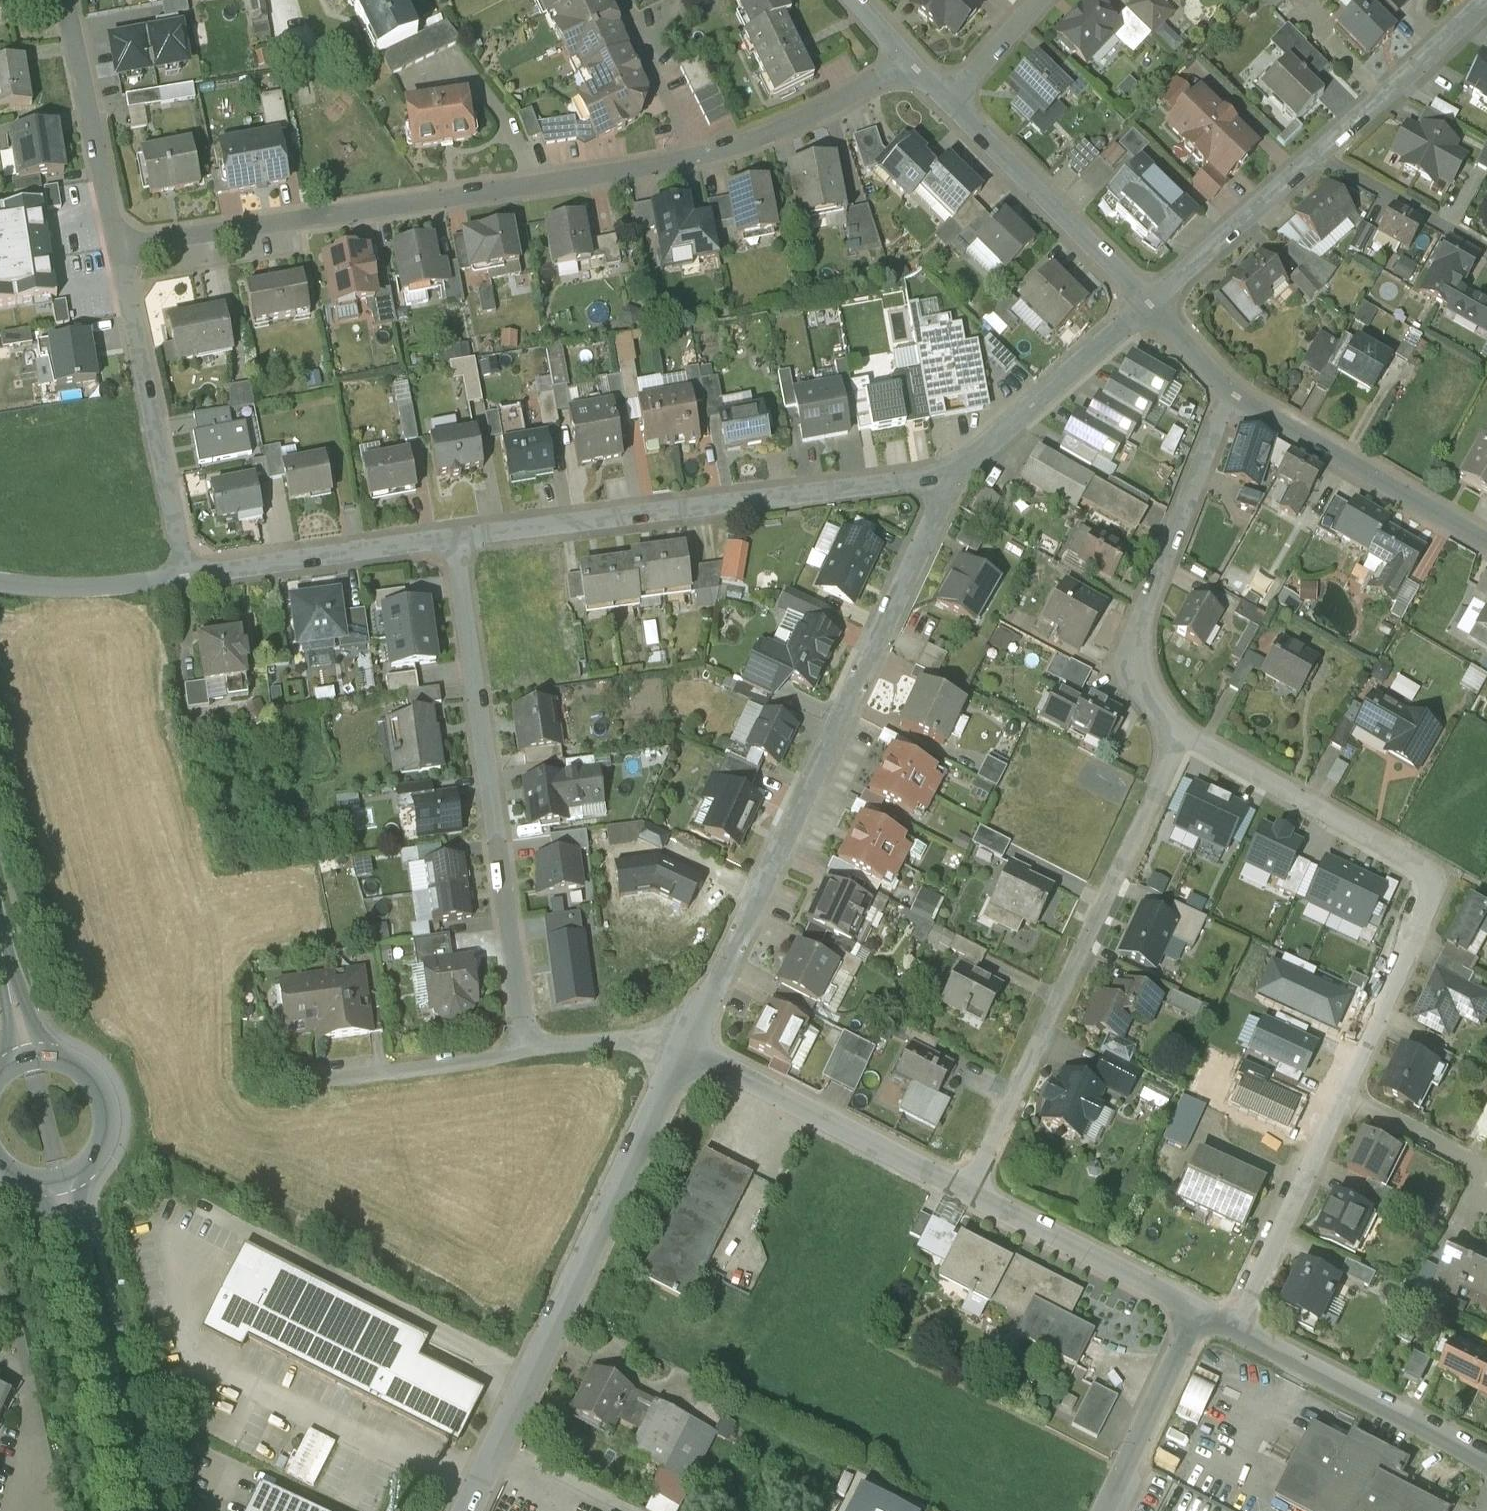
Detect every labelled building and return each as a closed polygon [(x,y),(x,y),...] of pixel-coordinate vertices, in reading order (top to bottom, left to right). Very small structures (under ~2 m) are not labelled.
[(13,15),(10,0),(0,0),(0,17),(13,15)] [(162,3),(165,16),(189,12),(187,0),(178,0),(162,3)] [(253,20),(267,18),(264,0),(250,0),(253,20)] [(377,56),(380,54),(416,37),(398,0),(350,0),(377,56)] [(544,0),(541,2),(547,14),(576,0),(544,0)] [(547,14),(577,74),(624,51),(626,51),(619,37),(622,35),(618,26),(619,26),(612,11),(610,12),(606,3),(603,4),(601,0),(576,0),(547,14)] [(783,0),(734,0),(750,31),(782,16),(783,16),(790,13),(783,0)] [(913,6),(938,30),(944,24),(951,31),(959,22),(968,22),(975,14),(975,5),(969,0),(918,0),(913,6)] [(1095,0),(1089,0),(1079,10),(1079,15),(1072,22),(1067,22),(1056,34),(1059,36),(1059,41),(1071,53),(1075,52),(1086,62),(1087,61),(1092,60),(1100,53),(1100,47),(1111,36),(1119,27),(1114,22),(1109,18),(1111,16),(1095,0)] [(1154,0),(1136,0),(1127,10),(1126,9),(1125,10),(1151,35),(1172,13),(1163,4),(1161,6),(1154,0)] [(1273,13),(1287,0),(1259,0),(1273,13)] [(1384,0),(1360,0),(1362,2),(1363,1),(1386,25),(1398,14),(1384,0)] [(1398,14),(1410,1),(1408,0),(1384,0),(1398,14)] [(1362,2),(1337,26),(1368,58),(1394,32),(1386,25),(1363,1),(1362,2)] [(1151,35),(1125,10),(1114,22),(1119,27),(1111,36),(1132,55),(1151,35)] [(157,33),(180,29),(178,16),(155,21),(157,33)] [(750,31),(743,35),(749,47),(752,45),(755,54),(753,55),(774,97),(813,77),(783,16),(782,16),(750,31)] [(416,37),(380,54),(391,76),(461,42),(446,22),(416,37)] [(142,36),(112,41),(118,76),(126,74),(141,72),(148,70),(148,69),(156,68),(157,69),(164,67),(179,65),(186,63),(180,29),(157,33),(150,34),(152,48),(145,49),(142,36)] [(1328,67),(1305,45),(1289,61),(1312,84),(1328,67)] [(8,63),(8,65),(17,64),(15,49),(0,52),(0,64),(8,63)] [(577,74),(573,76),(574,77),(585,72),(594,91),(577,99),(597,139),(612,131),(613,133),(625,128),(624,126),(635,120),(633,116),(638,114),(640,115),(641,113),(639,113),(643,101),(645,101),(645,100),(643,99),(641,95),(644,93),(637,77),(639,76),(633,65),(631,66),(624,51),(577,74)] [(1484,51),(1464,86),(1475,92),(1472,96),(1481,101),(1486,105),(1486,53),(1484,51)] [(701,56),(679,67),(693,95),(715,85),(715,84),(701,56)] [(1023,95),(1048,70),(1035,58),(1010,83),(1023,95)] [(8,65),(8,63),(0,64),(0,110),(32,105),(24,60),(23,60),(23,63),(17,64),(8,65)] [(1289,61),(1287,60),(1259,88),(1295,124),(1323,95),(1312,84),(1289,61)] [(1089,87),(1066,64),(1054,76),(1069,91),(1068,92),(1076,100),(1089,87)] [(180,73),(179,65),(164,67),(165,76),(180,73)] [(1048,70),(1023,95),(1012,106),(1029,123),(1030,122),(1042,135),(1043,134),(1030,122),(1052,100),(1056,104),(1068,92),(1069,91),(1054,76),(1048,70)] [(142,80),(141,72),(126,74),(127,83),(142,80)] [(1194,99),(1175,81),(1158,98),(1177,116),(1194,99)] [(158,90),(161,104),(196,98),(194,84),(158,90)] [(715,85),(693,95),(709,127),(731,116),(715,84),(715,85)] [(158,90),(126,96),(128,109),(144,106),(161,104),(158,90)] [(281,94),(263,97),(270,132),(288,129),(281,94)] [(465,95),(406,104),(413,150),(441,145),(441,146),(443,146),(443,145),(450,144),(451,145),(453,145),(452,144),(472,141),(465,95)] [(1221,117),(1198,95),(1194,99),(1177,116),(1167,126),(1185,144),(1183,147),(1203,166),(1206,164),(1209,168),(1224,182),(1225,181),(1235,170),(1237,171),(1244,163),(1243,162),(1255,150),(1231,127),(1233,125),(1223,116),(1221,117)] [(1435,101),(1429,110),(1453,124),(1459,114),(1435,101)] [(1481,101),(1477,107),(1486,113),(1486,105),(1481,101)] [(144,106),(128,109),(132,130),(148,128),(144,106)] [(1448,122),(1426,109),(1417,124),(1423,128),(1424,126),(1440,135),(1448,122)] [(531,110),(518,115),(528,142),(541,137),(536,123),(531,110)] [(574,117),(537,123),(536,123),(541,137),(544,145),(578,139),(574,117)] [(56,125),(11,132),(18,179),(19,180),(39,176),(63,172),(56,125)] [(1420,133),(1407,126),(1392,153),(1405,160),(1401,167),(1417,176),(1440,135),(1424,126),(1423,128),(1420,133)] [(903,134),(886,152),(888,153),(877,165),(878,166),(885,164),(887,166),(881,172),(889,180),(903,166),(905,168),(918,155),(919,156),(923,151),(912,140),(910,141),(903,134)] [(1456,144),(1440,135),(1417,176),(1433,185),(1437,178),(1450,185),(1465,158),(1452,151),(1456,144)] [(278,138),(220,148),(225,172),(229,193),(286,183),(278,138)] [(191,144),(141,154),(150,195),(199,185),(191,144)] [(1475,165),(1486,172),(1486,144),(1475,165)] [(1088,146),(1068,166),(1080,177),(1099,157),(1088,146)] [(1125,154),(1118,148),(1105,162),(1112,168),(1125,154)] [(942,164),(934,171),(930,167),(919,156),(918,155),(905,168),(903,166),(889,180),(909,198),(922,184),(943,205),(944,204),(955,215),(954,216),(955,216),(955,217),(972,200),(980,191),(947,159),(942,164)] [(833,157),(788,166),(801,231),(802,231),(800,220),(824,216),(824,218),(843,214),(842,212),(844,212),(833,157)] [(936,161),(930,167),(934,171),(942,164),(939,161),(936,161)] [(1194,215),(1140,162),(1108,194),(1120,206),(1115,212),(1145,241),(1151,236),(1163,247),(1194,215)] [(1209,168),(1192,186),(1209,203),(1228,183),(1225,181),(1224,182),(1209,168)] [(225,172),(211,175),(215,196),(229,193),(225,172)] [(39,176),(19,180),(18,179),(12,180),(14,194),(41,189),(39,176)] [(765,181),(729,188),(731,197),(735,221),(739,239),(775,232),(765,181)] [(1329,185),(1295,216),(1313,236),(1319,243),(1353,212),(1329,185)] [(61,209),(58,187),(44,190),(47,211),(61,209)] [(731,197),(707,202),(710,218),(711,226),(735,221),(731,197)] [(972,200),(955,217),(955,216),(950,221),(962,233),(968,228),(984,213),(972,200)] [(653,207),(652,207),(656,228),(663,267),(698,261),(690,222),(686,201),(653,207)] [(652,203),(633,207),(637,232),(656,228),(652,207),(653,207),(652,203)] [(49,252),(42,204),(0,210),(0,259),(49,252)] [(1423,224),(1392,206),(1377,232),(1409,250),(1423,224)] [(844,212),(842,212),(843,214),(851,255),(881,249),(867,207),(844,212)] [(984,213),(968,228),(977,239),(994,223),(984,213)] [(1033,244),(1003,214),(994,223),(977,239),(975,242),(976,243),(979,240),(1007,268),(1004,271),(1005,272),(1033,244)] [(581,216),(545,223),(548,240),(551,240),(557,267),(590,261),(586,242),(581,216)] [(1313,236),(1295,216),(1275,235),(1298,248),(1313,236)] [(710,218),(690,222),(698,261),(718,257),(711,226),(710,218)] [(511,224),(478,230),(479,232),(463,235),(464,236),(470,270),(486,267),(486,270),(487,269),(490,282),(520,276),(517,263),(518,263),(511,224)] [(464,236),(452,238),(456,263),(458,272),(470,270),(464,236)] [(615,237),(586,242),(590,261),(604,258),(606,267),(620,264),(615,237)] [(1443,252),(1437,248),(1428,264),(1435,268),(1422,292),(1486,329),(1486,307),(1457,290),(1462,282),(1463,283),(1478,255),(1450,239),(1443,252)] [(436,267),(430,240),(395,246),(403,293),(443,285),(447,285),(443,265),(436,267)] [(369,269),(365,252),(353,254),(352,250),(336,253),(337,257),(325,259),(334,307),(365,302),(374,300),(373,293),(371,283),(375,282),(372,269),(369,269)] [(56,299),(49,252),(0,259),(0,308),(56,299)] [(1261,255),(1230,282),(1255,310),(1256,309),(1286,282),(1261,255)] [(1401,257),(1393,272),(1408,280),(1416,265),(1401,257)] [(456,263),(443,265),(447,285),(443,285),(446,305),(464,302),(458,272),(456,263)] [(1087,299),(1051,266),(1019,300),(1020,301),(1021,300),(1055,331),(1054,332),(1055,333),(1087,299)] [(1322,289),(1303,268),(1291,278),(1310,300),(1322,289)] [(302,276),(245,286),(252,325),(253,325),(253,323),(267,320),(268,322),(294,317),(294,315),(308,313),(308,315),(309,314),(302,276)] [(1255,310),(1230,282),(1215,296),(1246,331),(1262,316),(1256,309),(1255,310)] [(491,289),(477,291),(482,315),(495,312),(491,289)] [(390,290),(373,293),(374,300),(365,302),(367,312),(372,316),(374,329),(396,325),(390,290)] [(1006,294),(988,313),(1009,331),(1017,322),(1008,313),(1016,305),(1006,294)] [(949,317),(939,319),(936,301),(908,306),(919,368),(928,418),(928,420),(983,410),(979,390),(986,389),(977,341),(964,344),(961,324),(951,326),(949,317)] [(56,327),(69,325),(66,302),(52,304),(56,327)] [(1361,303),(1354,321),(1369,327),(1376,310),(1361,303)] [(224,311),(169,322),(177,363),(197,359),(196,357),(230,350),(230,352),(232,352),(224,311)] [(1410,329),(1395,356),(1407,363),(1422,337),(1410,329)] [(30,330),(0,335),(3,349),(32,344),(30,330)] [(89,335),(37,343),(40,362),(53,360),(56,387),(96,381),(89,335)] [(1322,373),(1315,386),(1328,393),(1341,372),(1339,371),(1339,372),(1338,371),(1354,342),(1344,336),(1337,348),(1322,373)] [(1321,338),(1307,363),(1322,373),(1337,348),(1321,338)] [(1389,362),(1354,342),(1338,371),(1339,372),(1339,371),(1341,372),(1372,390),(1372,391),(1389,362)] [(1159,403),(1172,380),(1132,357),(1119,380),(1155,401),(1159,403)] [(474,360),(449,364),(453,382),(462,380),(467,405),(482,403),(474,360)] [(852,397),(846,362),(834,364),(838,388),(841,400),(852,397)] [(633,363),(618,366),(624,401),(625,405),(626,405),(625,401),(637,399),(639,398),(633,363)] [(698,368),(684,371),(688,394),(690,393),(692,405),(704,403),(700,382),(701,382),(698,368)] [(919,368),(896,373),(890,380),(892,389),(865,394),(871,432),(904,426),(905,424),(904,420),(910,419),(910,420),(911,421),(928,418),(919,368)] [(794,396),(789,372),(778,374),(784,410),(796,408),(794,396)] [(620,377),(606,380),(610,403),(624,401),(620,377)] [(701,382),(700,382),(704,403),(707,420),(719,418),(724,417),(717,379),(701,382)] [(1142,424),(1155,401),(1119,380),(1116,379),(1103,402),(1139,422),(1142,424)] [(249,384),(224,388),(229,410),(254,406),(249,384)] [(566,387),(552,389),(557,413),(570,410),(566,387)] [(838,388),(816,392),(825,439),(847,435),(841,400),(838,388)] [(816,392),(794,396),(796,408),(802,443),(825,439),(816,392)] [(553,393),(537,396),(543,428),(558,426),(553,393)] [(688,394),(664,398),(673,449),(674,449),(672,443),(683,441),(684,447),(699,444),(692,405),(690,393),(688,394)] [(664,398),(638,403),(637,399),(636,399),(647,454),(646,448),(658,446),(659,452),(673,449),(664,398)] [(1126,445),(1139,422),(1103,402),(1099,399),(1086,422),(1123,443),(1126,445)] [(1195,410),(1184,404),(1178,415),(1190,422),(1195,410)] [(411,407),(398,409),(404,443),(418,441),(411,407)] [(612,407),(600,409),(600,413),(588,415),(588,412),(569,415),(578,466),(621,459),(612,407)] [(525,442),(520,410),(497,414),(509,481),(553,473),(546,438),(525,442)] [(724,417),(719,418),(726,451),(767,443),(761,410),(724,417)] [(229,411),(193,416),(197,433),(232,427),(229,411)] [(484,415),(486,440),(497,439),(495,415),(484,415)] [(1110,466),(1123,443),(1086,422),(1077,417),(1064,440),(1110,466)] [(197,433),(193,434),(199,466),(252,456),(246,424),(232,427),(197,433)] [(1184,434),(1173,428),(1161,449),(1174,456),(1184,434)] [(1241,428),(1226,476),(1257,486),(1266,461),(1273,439),(1273,438),(1241,428)] [(476,431),(430,439),(437,478),(450,475),(450,479),(461,477),(460,473),(483,469),(476,431)] [(1292,450),(1273,439),(1266,461),(1280,470),(1292,450)] [(1480,454),(1478,452),(1468,469),(1471,470),(1465,481),(1462,480),(1462,481),(1486,495),(1486,442),(1484,440),(1484,441),(1486,443),(1480,454)] [(280,447),(263,450),(265,461),(269,482),(285,479),(283,468),(283,467),(280,447)] [(1081,501),(1092,483),(1092,482),(1036,450),(1020,478),(1076,510),(1081,501)] [(1323,469),(1292,450),(1280,470),(1276,478),(1292,488),(1307,496),(1323,469)] [(408,455),(362,464),(369,500),(416,491),(408,455)] [(283,467),(283,468),(285,479),(289,502),(310,498),(310,497),(329,493),(329,494),(330,494),(324,460),(283,467)] [(255,484),(269,482),(265,461),(250,463),(253,479),(254,479),(255,484)] [(253,479),(211,488),(218,523),(261,514),(255,484),(254,479),(253,479)] [(1149,501),(1109,479),(1103,489),(1143,512),(1149,501)] [(1092,483),(1081,501),(1133,532),(1144,513),(1143,512),(1103,489),(1092,483)] [(1292,488),(1280,508),(1295,517),(1307,496),(1292,488)] [(998,498),(984,490),(972,511),(986,520),(998,498)] [(1264,498),(1241,490),(1235,504),(1256,511),(1264,498)] [(1351,509),(1334,498),(1316,530),(1334,540),(1336,537),(1335,536),(1351,509)] [(1389,521),(1355,501),(1351,509),(1335,536),(1336,537),(1369,556),(1385,528),(1389,521)] [(1423,550),(1385,528),(1369,556),(1367,559),(1388,571),(1375,592),(1370,589),(1369,590),(1391,603),(1404,580),(1405,581),(1423,550)] [(982,539),(961,530),(954,544),(975,554),(982,539)] [(1126,553),(1093,534),(1092,536),(1081,530),(1068,553),(1079,559),(1078,561),(1111,580),(1126,553)] [(878,548),(844,532),(831,560),(865,576),(878,548)] [(657,553),(663,594),(689,591),(690,590),(687,569),(684,549),(657,553)] [(663,594),(657,553),(631,557),(631,563),(638,598),(663,594)] [(865,576),(831,560),(818,589),(852,605),(865,576)] [(998,581),(962,560),(936,604),(973,625),(974,624),(972,623),(996,582),(998,583),(998,581)] [(606,566),(612,607),(639,603),(638,598),(631,563),(606,566)] [(722,564),(687,569),(690,590),(689,591),(689,595),(718,590),(722,564)] [(612,607),(606,566),(580,570),(580,576),(584,601),(585,611),(612,607)] [(1473,598),(1486,606),(1486,575),(1473,598)] [(580,576),(566,577),(570,603),(584,601),(580,576)] [(1105,607),(1064,583),(1043,620),(1064,632),(1084,643),(1105,607)] [(404,591),(374,596),(377,613),(383,612),(383,611),(407,607),(404,591)] [(823,609),(791,594),(787,593),(779,610),(788,614),(791,615),(794,610),(817,621),(823,609)] [(337,597),(316,600),(316,598),(314,599),(314,600),(301,602),(301,600),(299,601),(300,602),(293,603),(299,648),(303,647),(304,653),(333,649),(332,643),(339,642),(343,641),(340,615),(337,597)] [(1221,614),(1192,597),(1192,598),(1182,616),(1185,617),(1176,632),(1173,630),(1173,631),(1201,648),(1202,647),(1220,615),(1221,615),(1221,614)] [(1266,617),(1241,603),(1234,616),(1259,630),(1266,617)] [(407,607),(383,611),(383,612),(387,640),(431,634),(427,604),(407,607)] [(1486,606),(1467,639),(1486,650),(1486,606)] [(817,621),(794,610),(791,615),(788,614),(770,651),(763,667),(778,674),(778,675),(781,677),(812,691),(837,637),(815,626),(817,621)] [(364,611),(340,615),(343,641),(339,642),(340,651),(369,647),(364,611)] [(1084,643),(1064,632),(1058,642),(1078,653),(1084,643)] [(431,634),(387,640),(391,670),(436,664),(431,634)] [(239,636),(215,639),(214,639),(211,638),(208,639),(206,640),(204,641),(199,641),(205,684),(186,687),(189,710),(209,707),(206,686),(225,683),(228,700),(248,698),(243,665),(246,664),(244,650),(241,651),(239,636)] [(1317,662),(1280,641),(1261,674),(1298,695),(1317,662)] [(760,646),(742,685),(771,699),(781,677),(778,675),(778,674),(763,667),(770,651),(760,646)] [(947,656),(927,646),(916,667),(936,677),(947,656)] [(1091,672),(1070,661),(1059,682),(1080,693),(1091,672)] [(1241,663),(1227,687),(1240,694),(1253,670),(1241,663)] [(1486,676),(1486,675),(1471,665),(1458,685),(1475,695),(1486,676)] [(940,680),(915,668),(910,679),(921,684),(935,691),(940,680)] [(416,675),(386,679),(388,696),(405,694),(418,692),(416,675)] [(1411,703),(1419,689),(1398,677),(1390,691),(1411,703)] [(765,710),(771,699),(742,685),(738,684),(733,694),(765,710)] [(935,691),(921,684),(905,719),(907,720),(904,727),(901,726),(900,728),(943,747),(950,732),(947,731),(954,716),(957,717),(963,704),(935,691)] [(418,692),(405,694),(408,714),(432,711),(431,706),(441,705),(439,689),(418,692)] [(1122,714),(1086,695),(1081,704),(1055,690),(1041,718),(1067,731),(1070,726),(1104,744),(1104,745),(1105,746),(1122,714)] [(1408,717),(1373,697),(1356,727),(1355,728),(1356,728),(1357,727),(1370,735),(1370,736),(1390,747),(1386,755),(1415,772),(1438,732),(1409,715),(1408,717)] [(554,704),(514,710),(520,754),(524,754),(553,750),(561,749),(558,730),(552,730),(549,706),(555,706),(554,704)] [(735,747),(745,752),(764,713),(748,707),(730,745),(735,747)] [(432,711),(408,714),(409,719),(389,722),(395,771),(418,768),(419,774),(440,771),(437,750),(440,748),(440,745),(440,743),(440,742),(439,740),(437,739),(435,738),(431,738),(430,731),(434,730),(432,711)] [(795,728),(764,713),(745,752),(764,761),(777,767),(777,766),(776,766),(785,748),(786,748),(795,728)] [(1344,720),(1329,745),(1343,752),(1356,728),(1355,728),(1356,727),(1344,720)] [(911,747),(883,732),(878,743),(892,750),(906,757),(911,747)] [(764,761),(745,752),(735,747),(729,759),(759,773),(764,761)] [(553,750),(524,754),(526,769),(555,765),(553,750)] [(906,757),(892,750),(882,769),(886,771),(882,778),(878,777),(869,796),(883,803),(912,818),(916,811),(924,815),(940,784),(931,779),(935,772),(906,757)] [(729,759),(725,758),(715,782),(713,781),(712,782),(713,782),(703,802),(719,810),(708,834),(704,832),(704,834),(737,849),(738,848),(737,847),(748,824),(751,825),(752,824),(751,824),(761,802),(748,796),(759,773),(729,759)] [(594,759),(564,763),(566,774),(595,770),(594,759)] [(1006,770),(987,759),(976,780),(996,790),(1006,770)] [(1348,769),(1336,763),(1326,781),(1337,787),(1348,769)] [(560,778),(524,783),(531,828),(582,821),(581,812),(604,808),(599,769),(595,770),(566,774),(560,775),(560,778)] [(1179,819),(1195,786),(1183,781),(1167,814),(1179,819)] [(430,785),(396,790),(398,810),(414,808),(413,802),(432,800),(430,785)] [(1199,841),(1219,798),(1195,786),(1179,819),(1175,829),(1176,829),(1199,841)] [(869,796),(864,793),(859,804),(878,814),(883,803),(869,796)] [(432,800),(413,802),(414,808),(419,839),(459,833),(454,797),(432,800)] [(1230,843),(1245,810),(1219,798),(1199,841),(1224,852),(1225,853),(1230,843)] [(859,804),(856,803),(851,813),(861,818),(872,824),(878,814),(859,804)] [(1255,815),(1245,810),(1230,843),(1240,847),(1255,815)] [(872,824),(861,818),(851,837),(855,839),(851,847),(847,845),(838,864),(881,886),(884,879),(893,883),(907,856),(909,852),(900,848),(904,841),(872,824)] [(641,826),(606,830),(608,847),(629,844),(637,840),(662,852),(668,839),(641,826)] [(1263,827),(1245,866),(1279,881),(1282,883),(1294,859),(1300,845),(1289,839),(1290,837),(1276,830),(1275,833),(1263,827)] [(1010,844),(979,828),(971,845),(1001,861),(1010,844)] [(1193,855),(1199,841),(1176,829),(1169,844),(1193,855)] [(586,833),(550,838),(552,858),(576,854),(588,852),(586,833)] [(904,841),(900,848),(909,852),(907,856),(920,862),(925,852),(904,841)] [(1224,852),(1199,841),(1193,855),(1217,867),(1224,852)] [(417,851),(405,853),(407,867),(419,866),(417,851)] [(552,858),(537,860),(541,884),(539,884),(540,895),(581,889),(576,854),(552,858)] [(463,858),(424,864),(428,895),(467,890),(465,874),(463,858)] [(1294,859),(1282,883),(1279,881),(1275,890),(1294,899),(1295,898),(1310,867),(1294,859)] [(1331,915),(1351,872),(1326,860),(1321,872),(1306,903),(1308,904),(1331,915)] [(702,881),(658,861),(614,867),(619,900),(653,896),(686,911),(693,895),(694,896),(702,881)] [(838,864),(832,861),(827,872),(854,886),(875,897),(880,888),(881,886),(838,864)] [(1029,875),(1010,866),(991,905),(996,907),(989,922),(1015,934),(1021,920),(1032,925),(1048,892),(1026,881),(1029,875)] [(1295,898),(1306,903),(1321,872),(1310,867),(1295,898)] [(854,886),(827,872),(821,885),(826,887),(827,886),(849,897),(854,886)] [(1377,903),(1384,888),(1383,887),(1351,872),(1331,915),(1364,930),(1374,909),(1377,903)] [(893,883),(884,879),(881,886),(880,888),(890,894),(895,884),(893,883)] [(1152,879),(1147,890),(1161,897),(1166,886),(1152,879)] [(1384,888),(1377,903),(1387,908),(1398,886),(1386,881),(1383,887),(1384,888)] [(849,897),(827,886),(826,887),(808,926),(845,943),(846,942),(843,941),(853,923),(860,926),(862,923),(860,922),(866,909),(867,905),(849,897)] [(875,897),(854,886),(849,897),(867,905),(866,909),(881,916),(888,903),(875,897)] [(467,890),(428,895),(432,926),(471,921),(469,905),(467,890)] [(939,902),(923,894),(914,912),(930,920),(939,902)] [(1190,898),(1185,908),(1200,915),(1205,904),(1190,898)] [(1458,929),(1457,929),(1449,944),(1448,945),(1448,946),(1467,956),(1468,955),(1480,932),(1486,936),(1486,908),(1473,900),(1458,929)] [(1324,930),(1331,915),(1308,904),(1301,919),(1324,930)] [(1174,905),(1167,919),(1177,923),(1169,939),(1192,950),(1206,920),(1174,905)] [(1142,907),(1119,955),(1154,971),(1169,939),(1177,923),(1167,919),(1142,907)] [(1374,909),(1364,930),(1359,941),(1370,946),(1385,914),(1374,909)] [(548,921),(551,939),(582,935),(579,915),(544,920),(544,922),(548,921)] [(1364,930),(1331,915),(1324,930),(1357,945),(1359,941),(1364,930)] [(911,940),(924,946),(934,927),(921,920),(911,940)] [(551,973),(555,973),(551,939),(548,921),(544,922),(551,973)] [(428,926),(416,927),(418,942),(430,940),(428,926)] [(592,993),(584,935),(582,935),(551,939),(555,973),(551,973),(556,1009),(575,1007),(573,995),(592,993)] [(418,942),(413,943),(417,971),(424,970),(424,969),(452,965),(448,938),(430,940),(418,942)] [(985,953),(956,938),(949,951),(964,959),(960,968),(973,975),(985,953)] [(1467,956),(1448,946),(1441,958),(1464,970),(1470,972),(1477,959),(1468,955),(1467,956)] [(826,962),(798,947),(792,959),(789,958),(784,969),(786,970),(778,987),(781,988),(806,1001),(827,1012),(835,995),(824,989),(833,973),(836,967),(826,962)] [(861,966),(832,951),(826,962),(836,967),(833,973),(847,981),(853,983),(861,966)] [(372,958),(277,971),(279,986),(361,974),(369,1035),(382,1033),(372,958)] [(1464,970),(1441,958),(1434,973),(1438,975),(1439,974),(1457,983),(1464,970)] [(452,965),(424,969),(424,970),(430,1010),(437,1009),(438,1015),(449,1023),(462,1022),(470,1011),(469,1005),(477,1004),(476,1002),(478,1002),(482,997),(481,989),(476,986),(474,986),(471,984),(470,972),(472,970),(471,962),(452,965)] [(973,975),(960,968),(942,1003),(943,1003),(944,1001),(964,1012),(962,1015),(965,1016),(969,1009),(985,1017),(982,1023),(983,1024),(1001,989),(973,975)] [(1439,974),(1438,975),(1416,1020),(1448,1036),(1459,1015),(1480,1025),(1486,1012),(1486,998),(1468,989),(1475,976),(1469,973),(1470,972),(1464,970),(1457,983),(1439,974)] [(847,981),(833,973),(824,989),(835,995),(839,997),(847,981)] [(361,974),(279,986),(286,1037),(323,1031),(324,1042),(370,1035),(369,1035),(361,974)] [(1368,981),(1353,975),(1348,986),(1363,993),(1368,981)] [(835,995),(827,1012),(836,1016),(853,983),(847,981),(839,997),(835,995)] [(1159,999),(1126,984),(1124,990),(1119,992),(1117,997),(1118,1000),(1112,1002),(1096,994),(1090,1007),(1094,1009),(1084,1030),(1099,1037),(1101,1033),(1108,1036),(1119,1041),(1127,1023),(1134,1020),(1147,1026),(1159,999)] [(806,1001),(781,988),(776,999),(801,1012),(806,1001)] [(573,995),(575,1007),(594,1004),(592,993),(573,995)] [(1202,1007),(1172,993),(1165,1007),(1195,1021),(1202,1007)] [(774,998),(769,1008),(805,1027),(811,1017),(801,1012),(776,999),(774,998)] [(805,1027),(769,1008),(748,1048),(774,1061),(790,1070),(791,1068),(801,1047),(796,1044),(805,1027)] [(891,1036),(905,1043),(912,1030),(890,1019),(879,1041),(887,1045),(891,1036)] [(801,1047),(791,1068),(800,1073),(817,1037),(805,1027),(796,1044),(801,1047)] [(935,1042),(912,1030),(905,1043),(911,1046),(912,1045),(929,1054),(935,1042)] [(875,1050),(843,1034),(835,1050),(842,1053),(829,1083),(854,1095),(875,1050)] [(1137,1050),(1119,1041),(1108,1036),(1101,1051),(1129,1065),(1137,1050)] [(1454,1057),(1425,1042),(1419,1054),(1448,1069),(1454,1057)] [(929,1054),(912,1045),(911,1046),(902,1063),(906,1065),(913,1086),(899,1112),(934,1131),(948,1104),(932,1096),(940,1080),(944,1082),(952,1066),(929,1054)] [(1419,1054),(1406,1048),(1393,1075),(1394,1076),(1387,1091),(1385,1090),(1384,1093),(1387,1094),(1387,1093),(1400,1100),(1400,1101),(1416,1109),(1430,1083),(1437,1087),(1437,1088),(1439,1088),(1448,1070),(1448,1069),(1419,1054)] [(1136,1074),(1108,1059),(1109,1059),(1106,1058),(1104,1061),(1095,1079),(1093,1081),(1096,1083),(1097,1083),(1124,1097),(1126,1098),(1127,1096),(1137,1076),(1137,1077),(1138,1074),(1136,1073),(1136,1074)] [(784,1080),(790,1070),(774,1061),(768,1072),(784,1080)] [(1102,1094),(1103,1092),(1063,1073),(1062,1075),(1063,1076),(1057,1088),(1052,1086),(1044,1103),(1049,1105),(1043,1118),(1042,1118),(1041,1120),(1043,1121),(1044,1121),(1078,1137),(1078,1138),(1080,1139),(1081,1137),(1081,1136),(1087,1123),(1092,1126),(1100,1109),(1094,1107),(1101,1094),(1102,1094)] [(1169,1098),(1147,1087),(1141,1099),(1163,1111),(1169,1098)] [(1206,1108),(1183,1097),(1163,1140),(1186,1150),(1206,1108)] [(1401,1151),(1367,1134),(1367,1135),(1368,1136),(1358,1155),(1357,1154),(1348,1171),(1369,1181),(1382,1188),(1383,1187),(1392,1168),(1393,1168),(1395,1165),(1392,1164),(1399,1152),(1400,1152),(1401,1151)] [(752,1178),(704,1153),(639,1279),(687,1304),(752,1178)] [(1186,1179),(1252,1208),(1262,1185),(1197,1155),(1186,1179)] [(1252,1208),(1186,1179),(1177,1200),(1242,1230),(1252,1208)] [(1382,1188),(1369,1181),(1363,1193),(1388,1205),(1394,1192),(1383,1187),(1382,1188)] [(1388,1205),(1363,1193),(1357,1205),(1372,1213),(1372,1214),(1381,1218),(1388,1205)] [(1357,1205),(1338,1196),(1320,1233),(1354,1250),(1362,1233),(1361,1232),(1370,1213),(1371,1214),(1372,1214),(1372,1213),(1357,1205)] [(940,1203),(932,1220),(933,1220),(932,1222),(952,1232),(953,1231),(954,1231),(963,1214),(940,1203)] [(930,1221),(919,1215),(909,1236),(920,1241),(930,1221)] [(952,1232),(932,1222),(933,1220),(932,1220),(931,1222),(930,1221),(920,1241),(921,1241),(917,1249),(947,1265),(960,1241),(951,1236),(954,1231),(953,1231),(952,1232)] [(988,1256),(961,1241),(962,1240),(960,1239),(947,1265),(940,1279),(969,1294),(967,1297),(971,1299),(974,1292),(989,1299),(987,1303),(988,1303),(989,1302),(1008,1264),(989,1254),(988,1256)] [(472,1363),(244,1246),(201,1329),(243,1351),(246,1338),(263,1347),(262,1348),(264,1349),(264,1348),(280,1356),(280,1357),(282,1358),(282,1357),(298,1365),(298,1366),(299,1367),(300,1366),(316,1374),(315,1375),(317,1376),(318,1375),(334,1383),(333,1384),(335,1385),(336,1384),(352,1392),(351,1393),(353,1394),(354,1393),(370,1401),(369,1402),(371,1403),(372,1402),(387,1411),(387,1412),(389,1413),(389,1412),(405,1420),(405,1421),(407,1422),(407,1421),(423,1429),(423,1430),(425,1431),(425,1430),(441,1438),(441,1439),(442,1440),(443,1439),(456,1445),(464,1429),(465,1430),(465,1428),(464,1427),(473,1411),(474,1412),(475,1410),(474,1409),(482,1393),(469,1386),(468,1385),(468,1386),(451,1377),(452,1377),(450,1376),(450,1377),(434,1368),(432,1367),(432,1368),(417,1360),(426,1342),(471,1365),(472,1363)] [(1453,1247),(1441,1271),(1434,1286),(1435,1287),(1457,1297),(1458,1295),(1457,1295),(1461,1286),(1486,1297),(1486,1262),(1484,1264),(1477,1261),(1478,1259),(1453,1247)] [(1013,1261),(1011,1259),(1008,1264),(989,1302),(1006,1311),(1008,1307),(1025,1316),(1032,1302),(1066,1319),(1077,1297),(1078,1297),(1079,1295),(1077,1293),(1077,1294),(1013,1261)] [(1377,1274),(1348,1260),(1341,1274),(1370,1288),(1377,1274)] [(1340,1281),(1305,1264),(1285,1307),(1301,1315),(1296,1325),(1314,1334),(1320,1323),(1331,1299),(1333,1300),(1335,1296),(1333,1295),(1340,1281)] [(1441,1271),(1428,1264),(1414,1291),(1429,1299),(1435,1287),(1434,1286),(1441,1271)] [(1345,1306),(1333,1300),(1331,1299),(1320,1323),(1333,1329),(1345,1306)] [(1066,1319),(1032,1302),(1025,1316),(1014,1337),(1075,1369),(1094,1333),(1066,1319)] [(1457,1343),(1445,1367),(1442,1373),(1486,1396),(1486,1358),(1457,1343)] [(1420,1384),(1430,1362),(1415,1355),(1405,1376),(1420,1384)] [(1197,1371),(1193,1379),(1215,1389),(1219,1381),(1197,1371)] [(630,1390),(595,1372),(573,1414),(608,1432),(620,1410),(645,1423),(654,1404),(630,1391),(630,1390)] [(1193,1379),(1179,1407),(1201,1418),(1215,1389),(1193,1379)] [(1117,1399),(1092,1386),(1071,1427),(1096,1440),(1117,1399)] [(11,1394),(0,1389),(0,1418),(11,1394)] [(645,1423),(628,1456),(662,1473),(689,1420),(655,1403),(645,1423)] [(1179,1407),(1175,1416),(1197,1427),(1201,1418),(1179,1407)] [(1299,1510),(1447,1510),(1402,1487),(1405,1480),(1402,1478),(1410,1463),(1354,1434),(1348,1445),(1314,1428),(1277,1499),(1299,1510)] [(1192,1442),(1171,1432),(1166,1442),(1187,1452),(1192,1442)] [(1187,1452),(1166,1442),(1161,1453),(1182,1463),(1187,1452)] [(1182,1463),(1161,1453),(1155,1464),(1177,1474),(1182,1463)] [(260,1486),(248,1510),(313,1510),(260,1486)] [(861,1488),(849,1510),(907,1510),(861,1488)]
